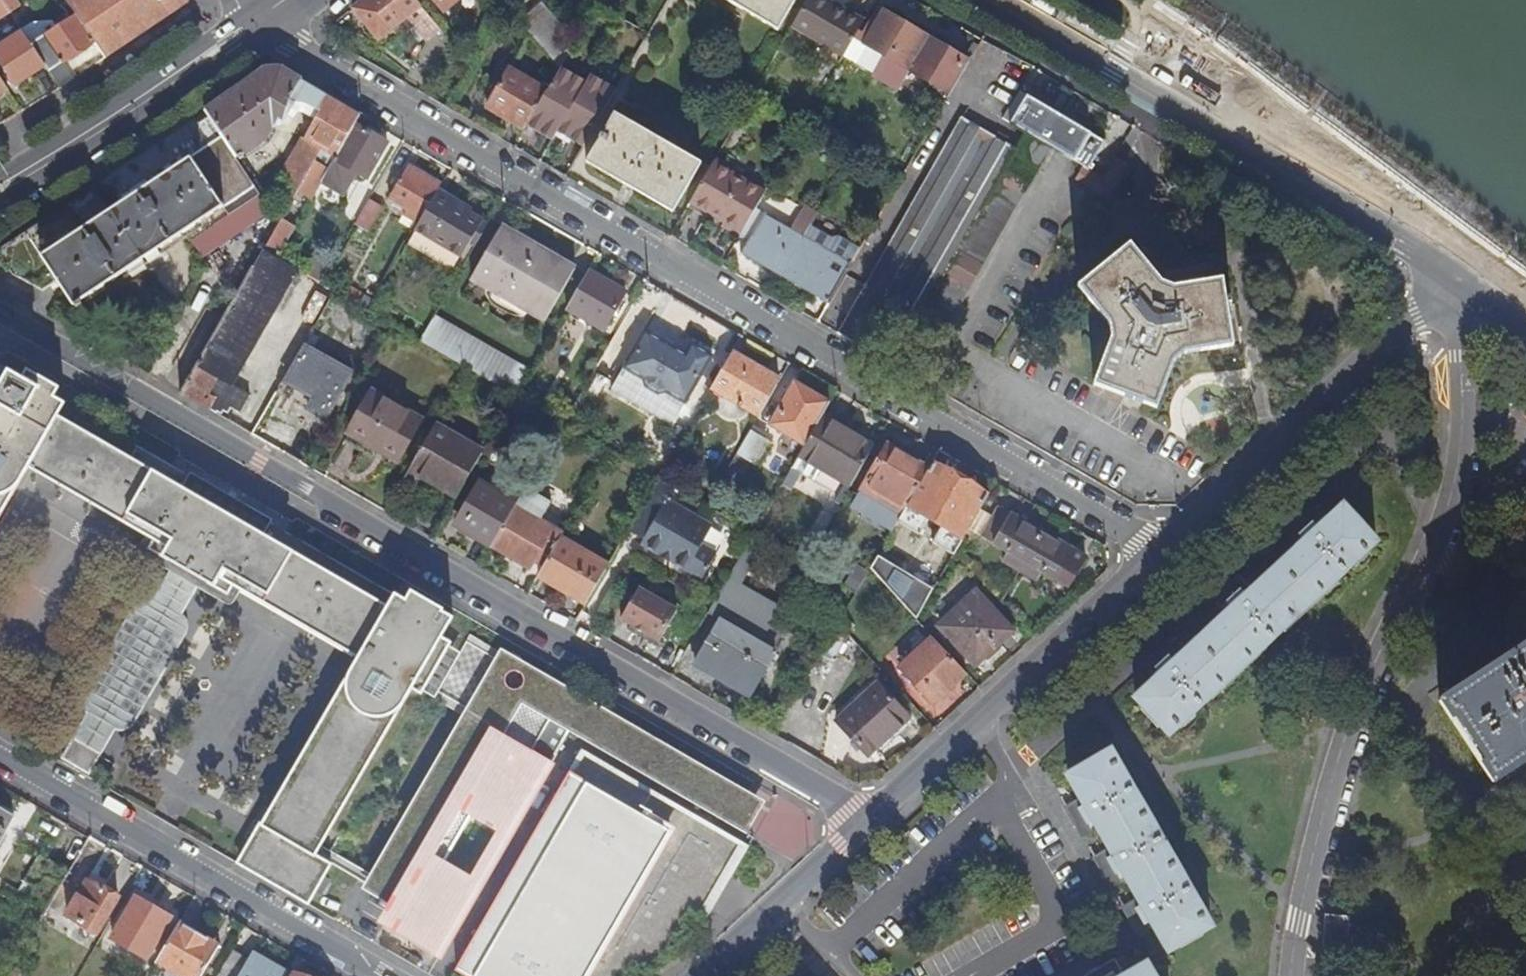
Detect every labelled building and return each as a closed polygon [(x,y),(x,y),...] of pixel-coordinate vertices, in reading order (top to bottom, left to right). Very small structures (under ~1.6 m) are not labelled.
[(10,13),(1,0),(0,0),(0,20),(10,13)] [(82,23),(95,43),(107,60),(190,3),(191,0),(66,0),(82,23)] [(423,9),(415,0),(367,0),(355,10),(380,43),(423,9)] [(446,15),(464,0),(434,0),(446,15)] [(780,32),(798,0),(722,0),(780,32)] [(865,23),(845,12),(844,13),(820,0),(809,0),(793,29),(845,58),(865,23)] [(521,23),(562,70),(577,44),(543,5),(521,23)] [(909,73),(929,38),(899,21),(898,22),(884,15),(887,9),(884,7),(861,49),(863,51),(865,48),(886,60),(876,78),(899,91),(909,73)] [(62,89),(75,81),(63,64),(95,43),(82,23),(50,45),(45,38),(33,47),(47,68),(62,89)] [(18,87),(47,68),(33,47),(23,33),(0,49),(0,61),(18,87)] [(969,63),(953,54),(953,52),(929,38),(909,73),(950,96),(969,63)] [(559,136),(588,86),(562,70),(549,93),(529,128),(556,143),(559,136)] [(317,121),(286,176),(299,194),(313,202),(322,185),(356,126),(361,117),(282,71),(266,73),(243,89),(215,108),(208,113),(211,118),(239,160),(266,142),(272,130),(275,130),(279,129),(283,127),(286,124),(288,125),(298,105),(306,105),(310,108),(306,116),(317,121)] [(511,72),(502,88),(497,84),(487,102),(493,105),(489,110),(527,132),(529,128),(549,93),(511,72)] [(0,76),(0,102),(7,98),(7,93),(10,91),(0,76)] [(588,86),(559,136),(585,151),(618,93),(592,79),(588,86)] [(215,108),(243,89),(239,84),(211,103),(215,108)] [(1013,127),(1029,99),(1020,94),(1005,122),(1013,127)] [(1106,145),(1029,99),(1013,127),(1027,135),(1052,150),(1085,169),(1090,173),(1106,145)] [(675,214),(703,165),(617,117),(589,165),(675,214)] [(211,118),(201,124),(202,153),(112,213),(96,190),(0,253),(15,278),(44,293),(59,283),(75,308),(79,311),(84,308),(82,304),(187,235),(193,243),(263,197),(239,160),(211,118)] [(908,345),(1018,150),(962,119),(841,336),(895,367),(908,345)] [(322,185),(344,197),(358,174),(371,181),(391,146),(356,126),(322,185)] [(932,359),(1052,150),(1027,135),(1018,150),(908,345),(932,359)] [(824,137),(816,151),(829,158),(837,145),(824,137)] [(1130,168),(1118,161),(1105,181),(1118,189),(1130,168)] [(744,234),(767,194),(715,164),(693,204),(744,234)] [(440,192),(443,187),(410,169),(391,201),(406,210),(403,214),(421,224),(440,192)] [(1090,173),(1085,169),(1077,183),(1105,199),(1113,197),(1118,189),(1105,181),(1090,173)] [(472,244),(486,221),(471,213),(473,211),(440,192),(421,224),(418,230),(465,257),(472,244)] [(370,233),(384,209),(370,202),(357,225),(370,233)] [(767,215),(743,257),(746,258),(748,254),(762,262),(761,263),(816,294),(817,293),(831,301),(860,251),(839,239),(838,236),(831,238),(833,241),(812,230),(820,216),(806,208),(791,234),(767,220),(769,217),(767,215)] [(477,247),(491,224),(486,221),(472,244),(477,247)] [(297,229),(283,222),(282,224),(266,252),(280,260),(297,229)] [(547,321),(577,269),(503,227),(474,278),(547,321)] [(1236,348),(1226,282),(1177,291),(1164,285),(1163,284),(1133,248),(1081,291),(1112,327),(1115,341),(1098,388),(1159,411),(1176,365),(1186,356),(1236,348)] [(256,268),(289,287),(291,281),(297,284),(302,273),(280,260),(266,252),(256,268)] [(322,285),(331,269),(322,263),(313,265),(306,276),(322,285)] [(256,268),(199,369),(231,387),(289,287),(256,268)] [(590,272),(567,310),(605,331),(627,293),(590,272)] [(384,321),(390,308),(377,301),(370,313),(384,321)] [(422,343),(470,371),(517,398),(532,371),(437,317),(422,343)] [(649,388),(672,348),(646,333),(626,369),(645,380),(647,387),(649,388)] [(687,356),(685,359),(675,354),(677,351),(672,348),(649,388),(660,394),(667,392),(686,403),(714,357),(693,345),(687,356)] [(309,412),(326,421),(352,376),(307,349),(284,389),(312,406),(309,412)] [(677,351),(675,354),(685,359),(687,356),(677,351)] [(756,424),(781,382),(733,355),(708,397),(756,424)] [(203,401),(208,394),(240,413),(249,397),(231,387),(199,369),(183,396),(208,411),(211,405),(203,401)] [(30,471),(155,542),(150,552),(186,573),(162,616),(151,610),(148,611),(145,613),(144,615),(144,618),(146,620),(156,626),(110,704),(99,698),(98,699),(95,700),(93,702),(93,705),(94,708),(104,714),(86,746),(75,741),(64,760),(90,774),(101,755),(92,750),(110,718),(121,724),(125,723),(127,721),(128,717),(126,714),(116,708),(162,630),(173,636),(175,636),(176,635),(179,633),(180,630),(179,627),(167,620),(193,577),(230,598),(235,589),(360,660),(264,826),(261,824),(238,865),(239,866),(310,906),(333,866),(318,857),(328,838),(414,692),(423,697),(452,648),(453,646),(450,644),(455,636),(449,632),(455,622),(444,615),(446,613),(413,594),(408,604),(397,597),(390,609),(263,536),(261,541),(186,497),(188,492),(61,419),(68,407),(57,400),(62,391),(30,373),(25,382),(12,374),(0,395),(0,522),(30,471)] [(823,420),(831,405),(796,385),(773,426),(807,446),(823,420)] [(422,422),(374,395),(351,436),(381,454),(383,450),(400,459),(422,422)] [(852,434),(851,436),(823,420),(807,446),(801,458),(852,487),(875,448),(852,434)] [(437,427),(411,471),(458,499),(484,454),(437,427)] [(771,443),(752,432),(739,455),(758,466),(771,443)] [(938,458),(931,455),(925,465),(890,445),(863,493),(904,517),(934,464),(938,458)] [(837,488),(848,495),(852,487),(801,458),(793,470),(833,493),(837,488)] [(991,498),(934,464),(904,517),(900,524),(921,536),(930,520),(944,528),(935,543),(957,557),(958,554),(971,531),(985,507),(991,498)] [(660,481),(630,533),(645,542),(643,545),(663,557),(665,553),(675,559),(673,563),(704,580),(718,556),(704,548),(714,529),(669,503),(677,490),(660,481)] [(493,550),(518,507),(481,486),(467,511),(472,514),(462,532),(493,550)] [(547,515),(552,505),(528,490),(518,507),(493,550),(530,571),(537,559),(547,565),(561,541),(564,536),(542,524),(547,515)] [(1001,509),(997,515),(985,507),(971,531),(1010,553),(1005,561),(1023,572),(1044,534),(1001,509)] [(1175,666),(1138,701),(1171,736),(1376,545),(1344,509),(1319,532),(1245,601),(1175,666)] [(564,536),(569,528),(547,515),(542,524),(564,536)] [(1044,534),(1023,572),(1040,582),(1045,574),(1072,589),(1089,560),(1044,534)] [(561,541),(547,565),(539,578),(587,605),(609,568),(561,541)] [(879,559),(871,572),(919,622),(936,592),(879,559)] [(662,642),(679,611),(641,590),(624,621),(662,642)] [(942,629),(977,667),(1014,633),(979,595),(942,629)] [(774,620),(735,597),(720,622),(760,645),(767,634),(774,620)] [(144,618),(142,618),(97,697),(98,699),(99,698),(110,704),(156,626),(146,620),(144,618)] [(760,645),(720,622),(696,664),(750,696),(775,654),(773,653),(780,641),(767,634),(760,645)] [(126,714),(128,717),(130,715),(175,639),(175,636),(173,636),(162,630),(116,708),(126,714)] [(849,638),(837,631),(823,655),(836,662),(849,638)] [(1525,650),(1525,631),(1518,636),(1505,636),(1495,636),(1495,656),(1502,666),(1520,654),(1525,650)] [(927,687),(940,701),(969,675),(934,639),(902,669),(922,692),(927,687)] [(589,708),(472,641),(445,687),(478,706),(384,870),(383,872),(418,892),(408,908),(394,933),(444,961),(487,885),(450,864),(476,819),(513,840),(572,737),(589,708)] [(1443,704),(1453,720),(1453,721),(1456,719),(1487,766),(1483,768),(1495,785),(1525,765),(1525,650),(1520,654),(1502,666),(1443,704)] [(871,756),(911,718),(880,686),(840,724),(871,756)] [(589,708),(572,737),(728,826),(744,797),(589,708)] [(1456,719),(1453,721),(1483,768),(1487,766),(1456,719)] [(704,918),(728,878),(733,881),(751,849),(586,755),(462,971),(470,975),(628,975),(635,965),(648,972),(669,954),(694,912),(704,918)] [(1148,916),(1169,955),(1212,930),(1113,755),(1070,779),(1087,809),(1116,860),(1148,916)] [(15,817),(0,808),(0,845),(15,817)] [(384,870),(328,838),(318,857),(333,866),(408,908),(418,892),(383,872),(384,870)] [(48,916),(73,872),(44,856),(28,883),(40,889),(30,906),(48,916)] [(95,875),(70,919),(100,936),(121,900),(105,891),(110,883),(95,875)] [(139,899),(115,940),(150,959),(173,918),(139,899)] [(1348,921),(1331,920),(1328,920),(1326,948),(1346,950),(1348,921)] [(222,947),(182,924),(159,963),(183,975),(205,975),(222,947)] [(235,951),(221,975),(289,975),(290,974),(267,962),(265,966),(260,963),(263,959),(254,954),(251,960),(235,951)]
